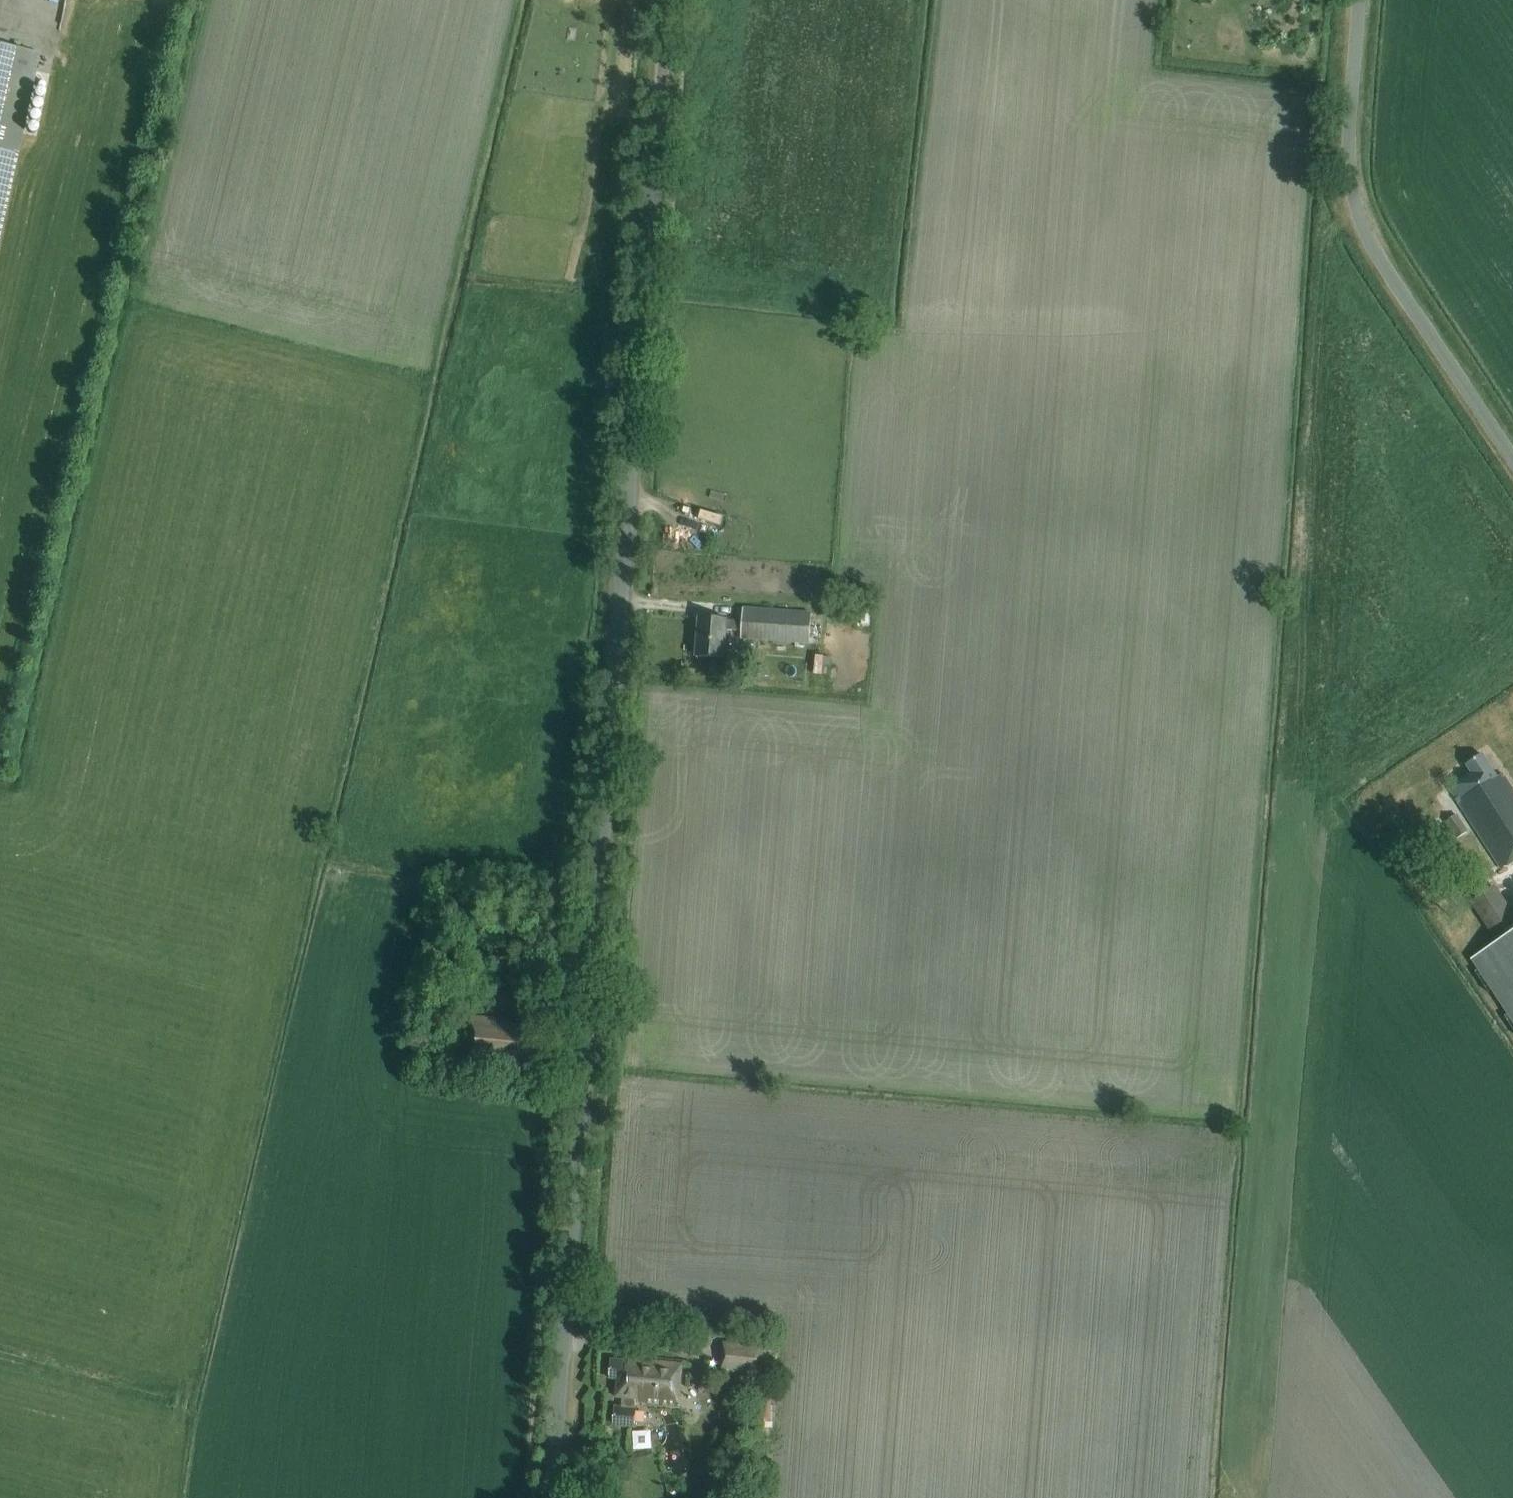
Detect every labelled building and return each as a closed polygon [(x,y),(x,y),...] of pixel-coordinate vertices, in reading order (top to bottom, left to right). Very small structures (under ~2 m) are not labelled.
[(37,53),(0,45),(0,223),(37,53)] [(808,643),(810,614),(743,609),(742,621),(726,620),(698,618),(695,657),(723,659),(725,630),(741,631),(740,639),(808,643)] [(1512,860),(1512,793),(1501,774),(1495,778),(1481,755),(1467,764),(1472,773),(1450,787),(1459,802),(1501,868),(1512,860)] [(1445,822),(1456,839),(1467,832),(1456,814),(1445,822)] [(1512,921),(1512,914),(1494,885),(1472,901),(1494,935),(1512,921)] [(1512,1024),(1512,929),(1469,958),(1512,1024)] [(534,1063),(535,1046),(527,1046),(528,1027),(515,1026),(515,1023),(508,1023),(508,1021),(471,1019),(468,1063),(512,1066),(512,1062),(534,1063)] [(763,1345),(724,1341),(721,1371),(760,1375),(763,1345)] [(631,1409),(632,1403),(675,1407),(680,1363),(631,1358),(630,1362),(609,1360),(607,1379),(615,1380),(613,1398),(619,1398),(618,1408),(612,1408),(610,1425),(631,1428),(633,1409),(631,1409)]
